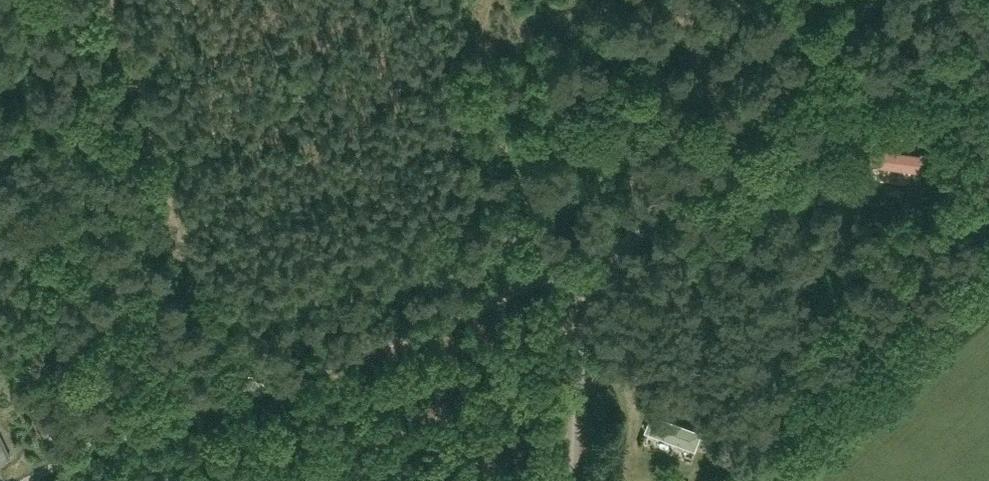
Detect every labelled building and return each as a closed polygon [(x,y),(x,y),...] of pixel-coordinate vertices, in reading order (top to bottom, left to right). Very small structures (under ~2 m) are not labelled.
[(872,148),(870,164),(918,171),(920,155),(872,148)] [(700,434),(651,415),(644,432),(695,450),(700,434)] [(11,456),(0,432),(0,461),(11,456)]
